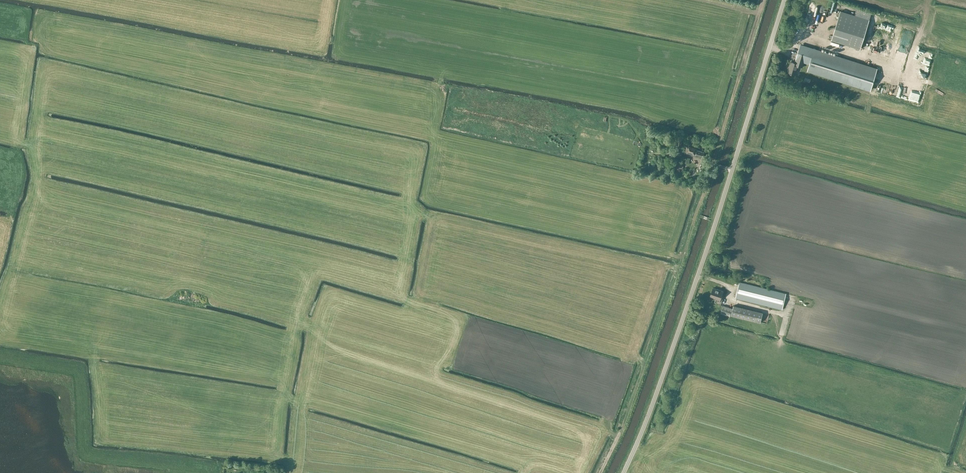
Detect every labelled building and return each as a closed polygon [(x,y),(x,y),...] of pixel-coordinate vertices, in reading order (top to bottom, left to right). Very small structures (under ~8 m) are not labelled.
[(869,20),(840,11),(831,40),(860,49),(869,20)] [(879,26),(874,46),(878,47),(879,45),(883,46),(887,28),(879,26)] [(907,53),(911,34),(908,34),(903,52),(907,53)] [(896,52),(899,39),(894,38),(892,44),(887,43),(885,48),(889,49),(889,50),(896,52)] [(877,67),(800,43),(794,62),(790,60),(787,72),(795,75),(798,66),(802,68),(804,61),(809,63),(807,69),(870,89),(877,67)] [(890,83),(887,93),(895,95),(898,85),(890,83)] [(685,139),(679,137),(676,146),(680,147),(682,141),(684,142),(685,139)] [(689,140),(686,149),(685,153),(695,156),(695,154),(703,157),(704,152),(696,150),(697,148),(692,147),(693,141),(689,140)] [(739,282),(735,298),(782,309),(786,294),(739,282)] [(713,288),(710,297),(720,300),(719,301),(721,302),(723,298),(721,297),(723,291),(713,288)] [(720,314),(729,317),(732,309),(723,305),(720,314)] [(733,305),(731,316),(760,323),(762,312),(733,305)]
